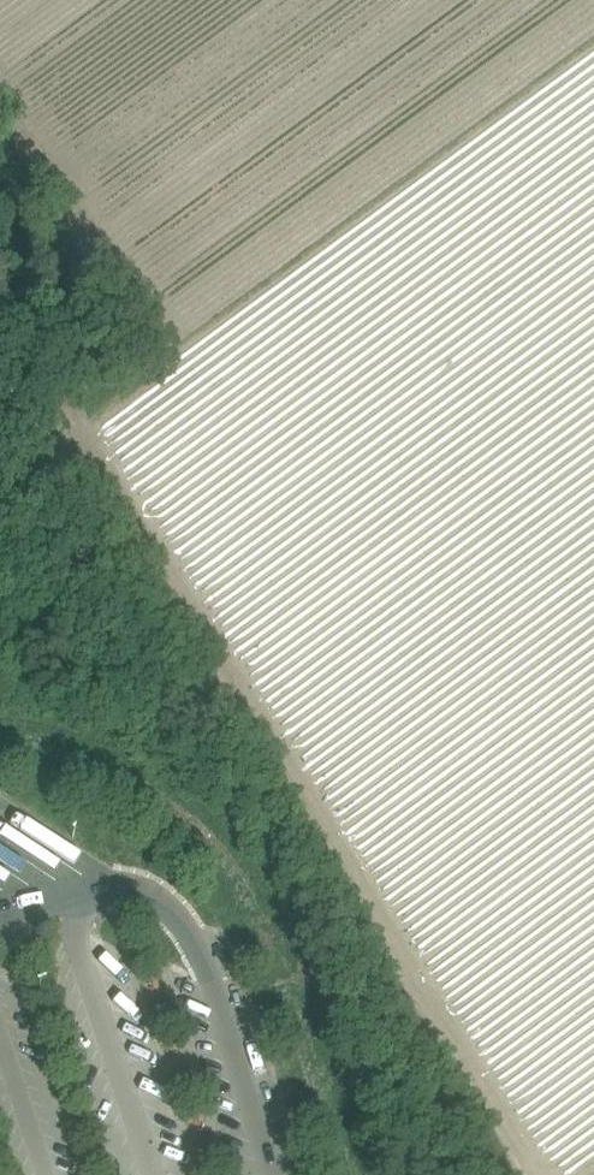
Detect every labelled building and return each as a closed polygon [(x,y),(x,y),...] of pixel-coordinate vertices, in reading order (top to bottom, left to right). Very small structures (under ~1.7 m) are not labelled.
[(61,859),(8,823),(0,836),(52,872),(61,859)]
